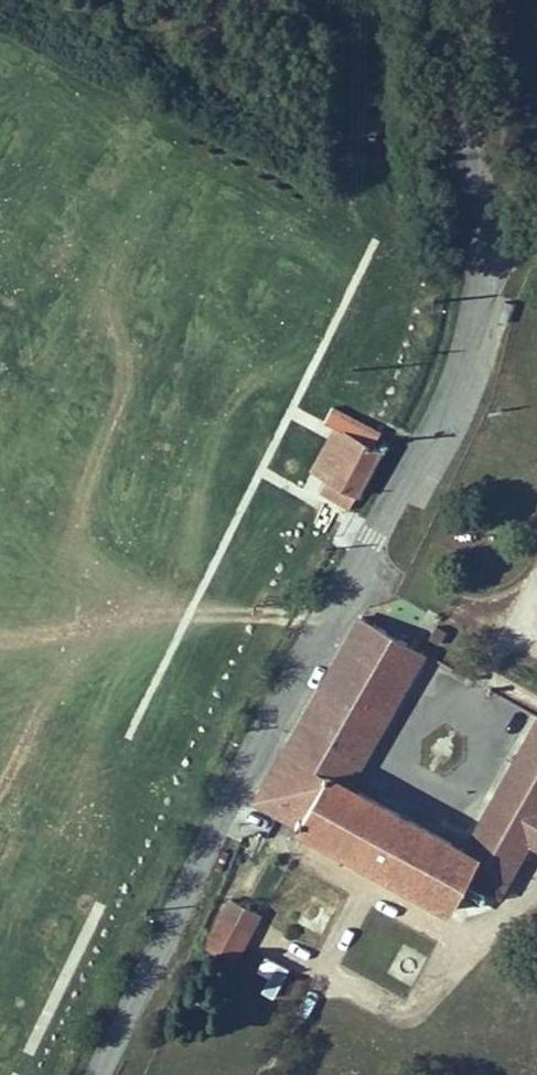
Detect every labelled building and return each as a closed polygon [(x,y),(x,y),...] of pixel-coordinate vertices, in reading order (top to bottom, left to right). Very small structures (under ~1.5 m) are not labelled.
[(313,469),(329,478),(351,436),(335,427),(313,469)] [(349,509),(380,449),(352,435),(351,436),(329,478),(320,493),(349,509)] [(348,786),(423,651),(362,616),(361,617),(284,752),(298,761),(292,771),(278,763),(263,790),(277,798),(270,809),(452,909),(455,903),(466,909),(485,877),(486,875),(474,868),(479,861),(508,878),(536,827),(536,722),(465,851),(348,786)] [(284,752),(278,763),(292,771),(298,761),(284,752)] [(256,802),(270,809),(277,798),(263,790),(256,802)] [(503,887),(508,878),(479,861),(474,868),(486,875),(485,877),(503,887)] [(321,936),(335,906),(312,895),(298,925),(321,936)] [(210,966),(203,978),(218,986),(225,974),(210,966)]
